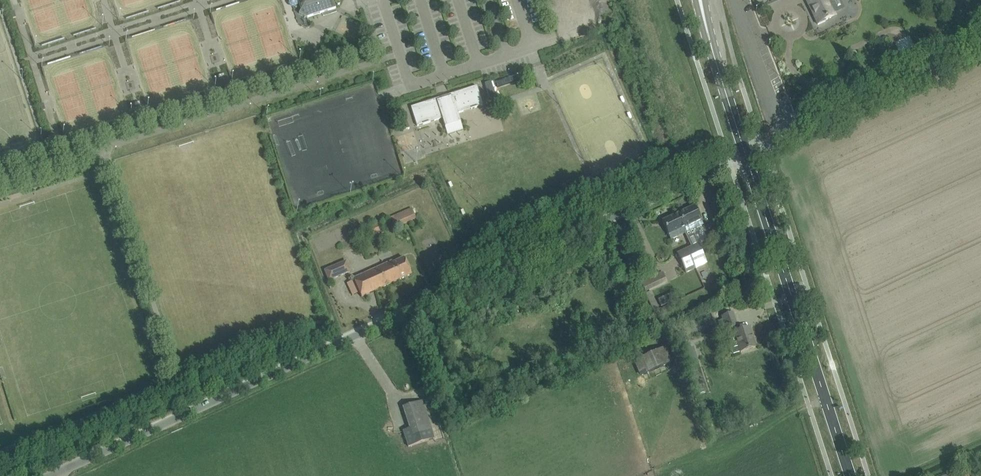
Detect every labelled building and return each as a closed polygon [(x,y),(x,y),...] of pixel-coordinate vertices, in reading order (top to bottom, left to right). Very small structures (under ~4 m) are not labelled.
[(301,9),(299,14),(306,17),(320,13),(322,13),(336,8),(333,0),(298,0),(301,9)] [(808,0),(814,15),(813,15),(818,24),(826,21),(835,16),(828,0),(809,0),(808,0)] [(491,103),(497,100),(491,81),(484,83),(491,103)] [(417,105),(411,107),(417,126),(423,124),(429,123),(428,120),(436,117),(436,120),(442,118),(448,135),(463,130),(457,113),(463,111),(462,109),(470,106),(471,109),(477,107),(483,105),(477,86),(470,88),(471,91),(463,93),(462,90),(453,93),(449,95),(450,97),(439,100),(438,98),(434,100),(434,99),(431,100),(425,102),(426,105),(418,108),(417,105)] [(409,129),(408,126),(403,110),(397,112),(403,131),(409,129)] [(721,212),(717,197),(709,199),(714,214),(721,212)] [(680,223),(685,233),(703,224),(694,206),(678,214),(682,222),(680,223)] [(394,227),(416,218),(412,209),(390,218),(394,227)] [(670,240),(685,233),(680,223),(682,222),(678,214),(662,221),(670,240)] [(367,227),(371,237),(383,232),(379,222),(367,227)] [(686,272),(695,268),(707,262),(699,245),(678,255),(686,272)] [(361,297),(411,274),(404,258),(391,264),(390,262),(353,279),(354,280),(347,283),(352,295),(359,292),(361,297)] [(325,270),(329,281),(350,271),(346,261),(325,270)] [(645,291),(667,281),(663,272),(641,282),(645,291)] [(670,294),(658,299),(661,306),(673,301),(670,294)] [(721,330),(726,329),(732,327),(740,352),(755,347),(749,328),(738,331),(736,326),(737,326),(732,313),(722,316),(723,319),(718,321),(721,330)] [(671,362),(665,347),(634,361),(640,376),(671,362)] [(692,349),(683,351),(686,361),(688,360),(689,365),(695,363),(693,359),(695,358),(692,349)] [(415,403),(403,407),(410,428),(403,430),(404,432),(409,446),(434,438),(422,401),(417,402),(417,401),(415,402),(415,403)]
